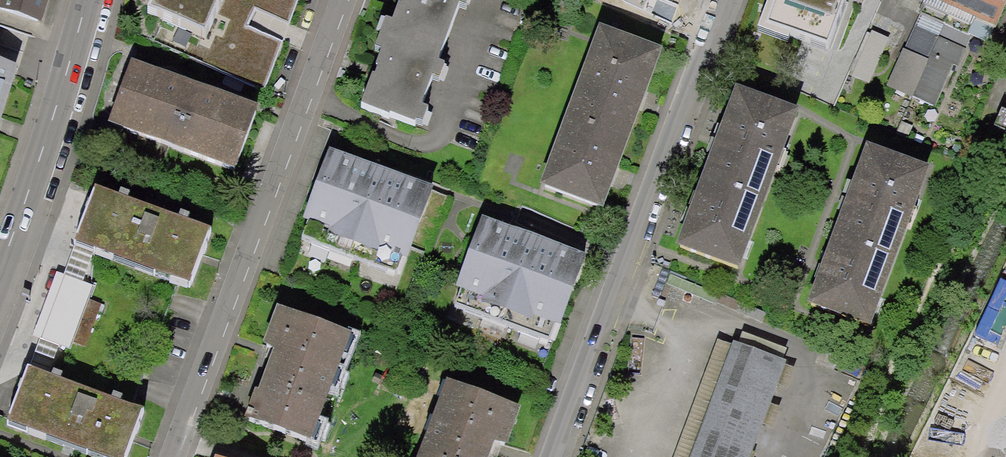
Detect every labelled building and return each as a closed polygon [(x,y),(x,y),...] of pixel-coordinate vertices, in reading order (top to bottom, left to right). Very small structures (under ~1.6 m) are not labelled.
[(43,27),(51,0),(0,0),(0,13),(43,27)] [(155,15),(219,43),(210,64),(267,91),(285,43),(247,27),(255,7),(290,23),(299,0),(162,0),(155,15)] [(361,101),(416,122),(459,0),(398,0),(361,101)] [(665,19),(674,0),(622,0),(665,19)] [(795,65),(840,82),(872,0),(821,0),(795,65)] [(888,88),(939,111),(971,39),(993,49),(1005,19),(1005,0),(928,0),(888,88)] [(662,44),(600,21),(541,181),(605,204),(662,44)] [(891,46),(867,36),(854,67),(878,77),(891,46)] [(259,102),(132,56),(109,119),(237,167),(259,102)] [(0,69),(0,128),(17,74),(0,69)] [(799,105),(736,81),(677,241),(741,265),(799,105)] [(932,173),(869,148),(811,313),(875,333),(932,173)] [(433,193),(329,154),(301,228),(405,267),(433,193)] [(97,183),(76,236),(191,280),(208,224),(97,183)] [(588,260),(484,221),(456,295),(560,334),(588,260)] [(94,285),(57,271),(33,335),(70,348),(94,285)] [(352,340),(278,311),(236,419),(310,448),(352,340)] [(717,344),(676,456),(755,456),(788,372),(717,344)] [(10,428),(89,456),(138,456),(153,416),(28,374),(10,428)] [(449,387),(423,456),(506,456),(522,414),(449,387)]
